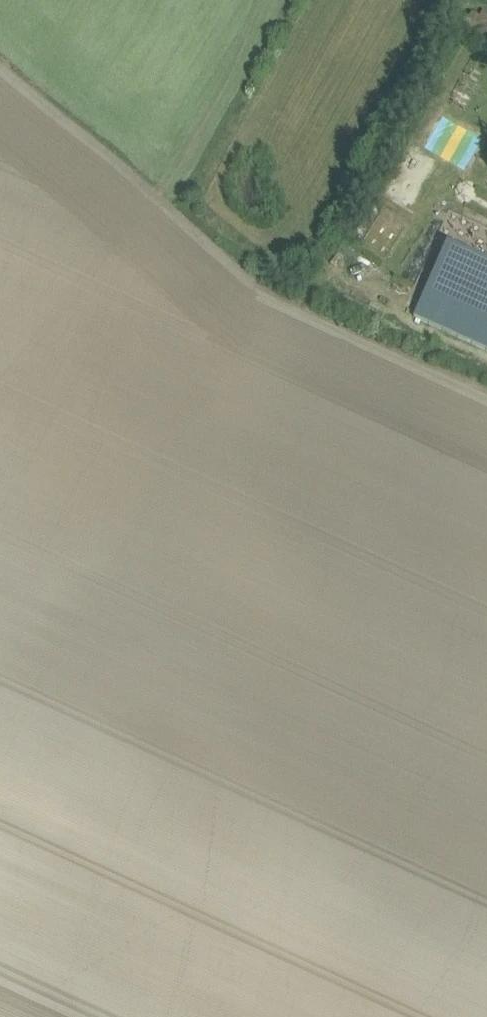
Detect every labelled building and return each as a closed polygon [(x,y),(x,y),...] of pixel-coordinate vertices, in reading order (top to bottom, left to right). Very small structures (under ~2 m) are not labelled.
[(472,13),(463,32),(486,44),(486,20),(472,13)] [(414,316),(486,350),(486,262),(447,244),(414,316)]
